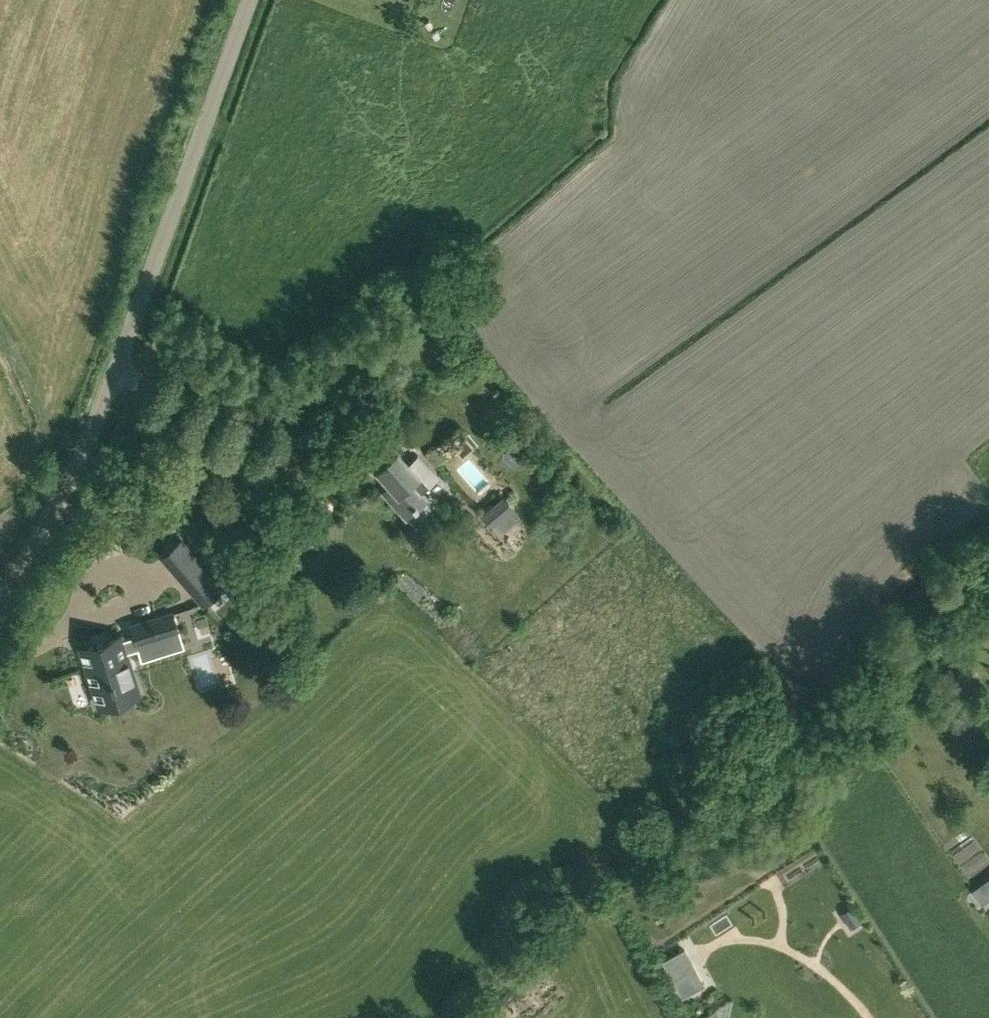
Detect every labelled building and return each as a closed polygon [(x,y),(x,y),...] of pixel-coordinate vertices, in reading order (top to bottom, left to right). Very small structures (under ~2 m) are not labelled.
[(402,419),(397,423),(405,431),(414,423),(406,415),(402,419)] [(406,461),(398,452),(377,471),(391,487),(384,493),(406,517),(427,497),(421,491),(438,475),(417,452),(406,461)] [(503,495),(481,514),(492,526),(513,507),(503,495)] [(182,540),(164,556),(187,583),(186,584),(203,603),(221,587),(206,570),(207,569),(182,540)] [(103,661),(95,664),(109,703),(147,690),(140,669),(133,671),(130,660),(138,657),(135,649),(149,644),(148,640),(186,627),(179,609),(140,622),(144,634),(131,638),(130,635),(98,646),(103,661)] [(983,903),(988,899),(988,878),(973,889),(983,903)] [(852,906),(841,912),(851,928),(861,921),(852,906)] [(683,947),(661,959),(681,996),(692,990),(685,977),(697,971),(683,947)]
